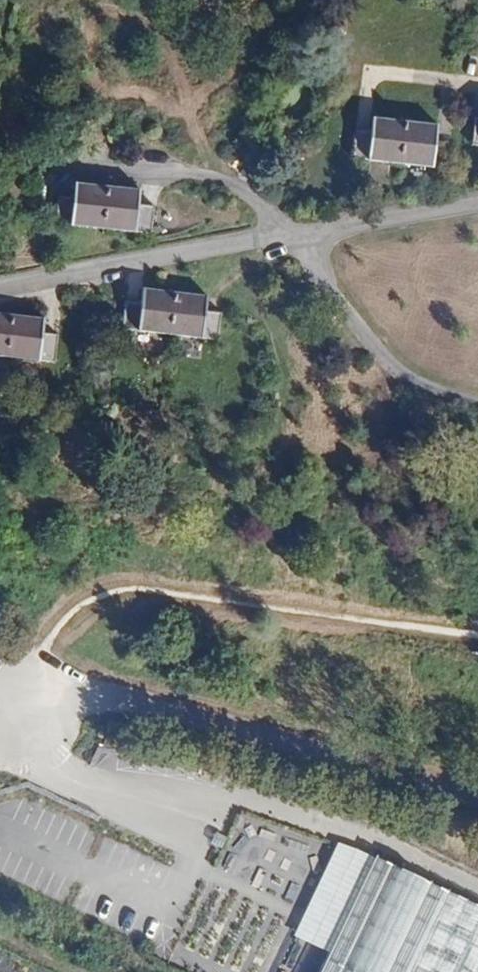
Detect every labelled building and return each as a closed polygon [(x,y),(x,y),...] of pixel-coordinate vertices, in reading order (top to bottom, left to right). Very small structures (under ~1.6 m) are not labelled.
[(474,87),(473,103),(461,102),(458,130),(477,132),(477,87),(474,87)] [(436,155),(439,125),(425,124),(426,111),(358,104),(356,117),(341,116),(338,147),(436,155)] [(136,228),(139,206),(121,204),(122,186),(56,182),(54,199),(39,199),(37,221),(136,228)] [(195,305),(196,291),(132,286),(131,301),(117,299),(114,328),(211,334),(212,307),(195,305)] [(45,338),(28,337),(29,321),(0,320),(0,365),(43,367),(45,338)] [(293,936),(333,955),(378,859),(341,842),(293,936)] [(325,971),(477,971),(477,906),(378,859),(333,955),(325,971)]
